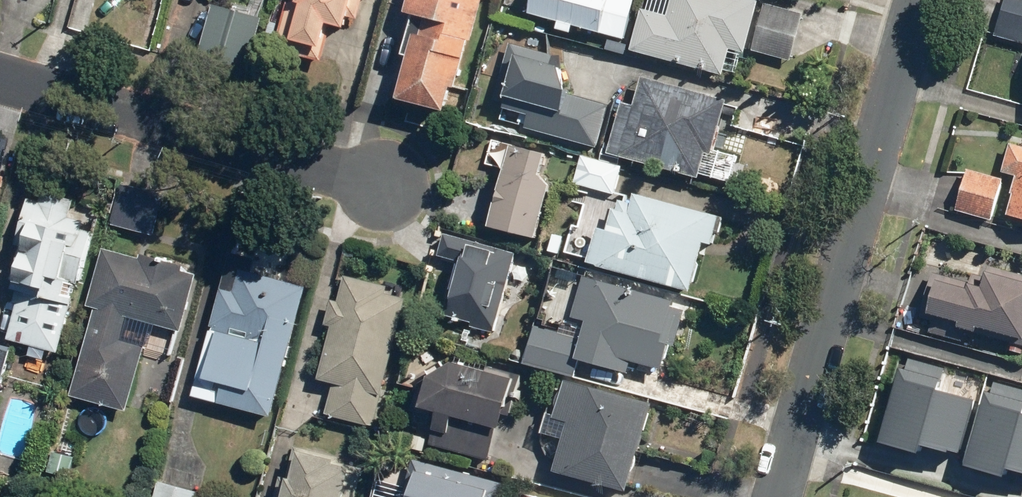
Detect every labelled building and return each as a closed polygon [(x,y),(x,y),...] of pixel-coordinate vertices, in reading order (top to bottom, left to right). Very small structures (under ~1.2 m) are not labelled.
[(273,48),(319,59),(328,23),(348,28),(351,16),(354,17),(358,0),(288,0),(288,2),(285,1),(273,48)] [(405,13),(425,18),(423,30),(472,41),(482,0),(408,0),(405,13)] [(625,38),(635,0),(533,0),(530,14),(625,38)] [(723,75),(730,49),(746,53),(761,2),(754,0),(674,0),(670,16),(645,9),(633,50),(723,75)] [(1021,44),(1021,0),(1004,0),(994,36),(1021,44)] [(752,50),(791,60),(802,13),(764,4),(752,50)] [(215,5),(200,55),(244,68),(259,18),(215,5)] [(531,101),(525,128),(597,146),(608,105),(553,91),(562,58),(519,47),(507,94),(531,101)] [(608,153),(698,178),(705,152),(712,154),(727,100),(642,77),(634,106),(622,103),(608,153)] [(735,160),(774,171),(785,135),(745,124),(735,160)] [(490,226),(539,239),(561,157),(512,144),(490,226)] [(1010,144),(1002,171),(1017,175),(1006,214),(1021,218),(1021,147),(1010,144)] [(574,183),(612,193),(620,166),(581,155),(574,183)] [(956,210),(992,220),(1003,179),(967,169),(956,210)] [(106,223),(149,235),(160,194),(116,183),(106,223)] [(4,337),(57,351),(75,283),(78,284),(92,229),(81,227),(83,219),(68,215),(72,198),(42,190),(40,200),(28,197),(15,244),(20,245),(11,280),(18,281),(4,337)] [(587,263),(689,291),(703,241),(712,244),(719,216),(635,193),(632,202),(619,198),(616,209),(611,207),(605,230),(597,227),(587,263)] [(444,315),(496,331),(519,254),(447,232),(439,259),(459,265),(444,315)] [(69,394),(126,409),(144,340),(124,335),(129,315),(186,330),(201,273),(98,246),(83,302),(93,305),(69,394)] [(220,403),(273,417),(309,287),(255,272),(258,260),(236,254),(213,336),(228,340),(220,366),(229,369),(220,403)] [(1016,359),(1021,340),(1021,272),(1004,267),(999,282),(939,263),(919,328),(1016,359)] [(330,415),(377,427),(408,299),(391,294),(393,286),(348,275),(342,302),(335,300),(329,325),(334,326),(321,380),(337,384),(330,415)] [(524,362),(571,376),(576,358),(627,373),(631,361),(662,370),(680,309),(671,307),(673,301),(584,275),(572,317),(586,321),(580,338),(535,325),(524,362)] [(5,385),(15,348),(0,344),(0,384),(5,385)] [(903,349),(881,437),(925,448),(926,442),(966,452),(980,396),(942,387),(948,360),(903,349)] [(447,448),(492,460),(514,377),(454,361),(423,377),(416,405),(438,411),(433,430),(451,434),(447,448)] [(969,461),(1013,471),(1014,465),(1021,467),(1021,380),(991,373),(969,461)] [(556,471),(629,491),(653,402),(566,379),(555,416),(570,420),(556,471)] [(367,469),(341,462),(343,457),(299,446),(291,479),(284,478),(279,496),(359,496),(367,469)] [(48,470),(74,478),(80,458),(55,450),(48,470)] [(510,483),(414,458),(404,496),(506,496),(510,483)] [(203,491),(162,480),(158,496),(201,496),(203,491)]
